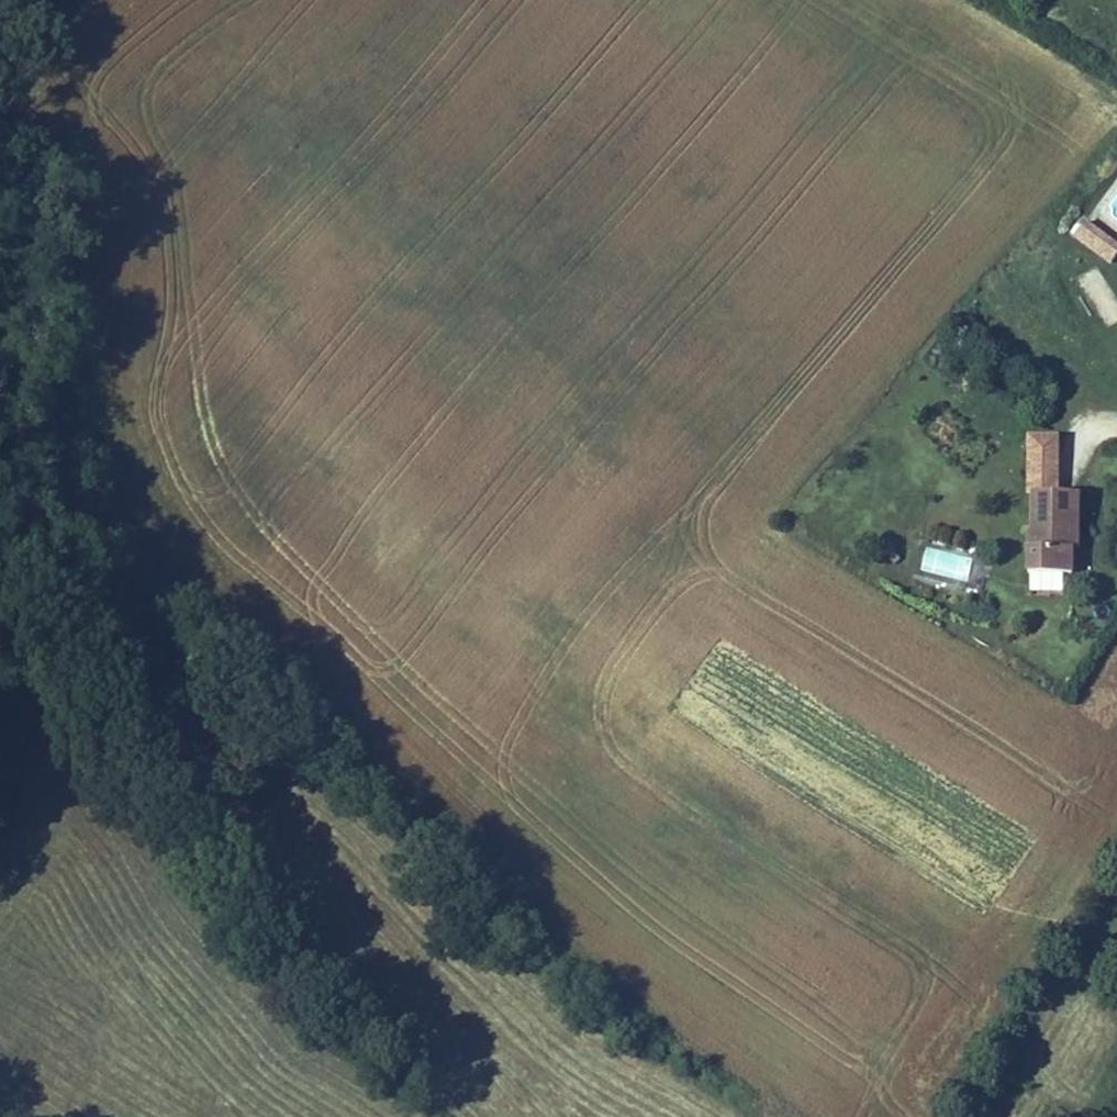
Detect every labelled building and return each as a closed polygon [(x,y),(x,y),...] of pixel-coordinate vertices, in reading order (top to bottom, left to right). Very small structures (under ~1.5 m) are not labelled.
[(1113,262),(1116,255),(1116,237),(1084,218),(1072,237),(1113,262)] [(1116,321),(1116,301),(1099,266),(1078,277),(1105,327),(1116,321)] [(1054,556),(1055,540),(1060,540),(1060,501),(1014,501),(1015,539),(1011,539),(1011,581),(1055,581),(1054,556)]
